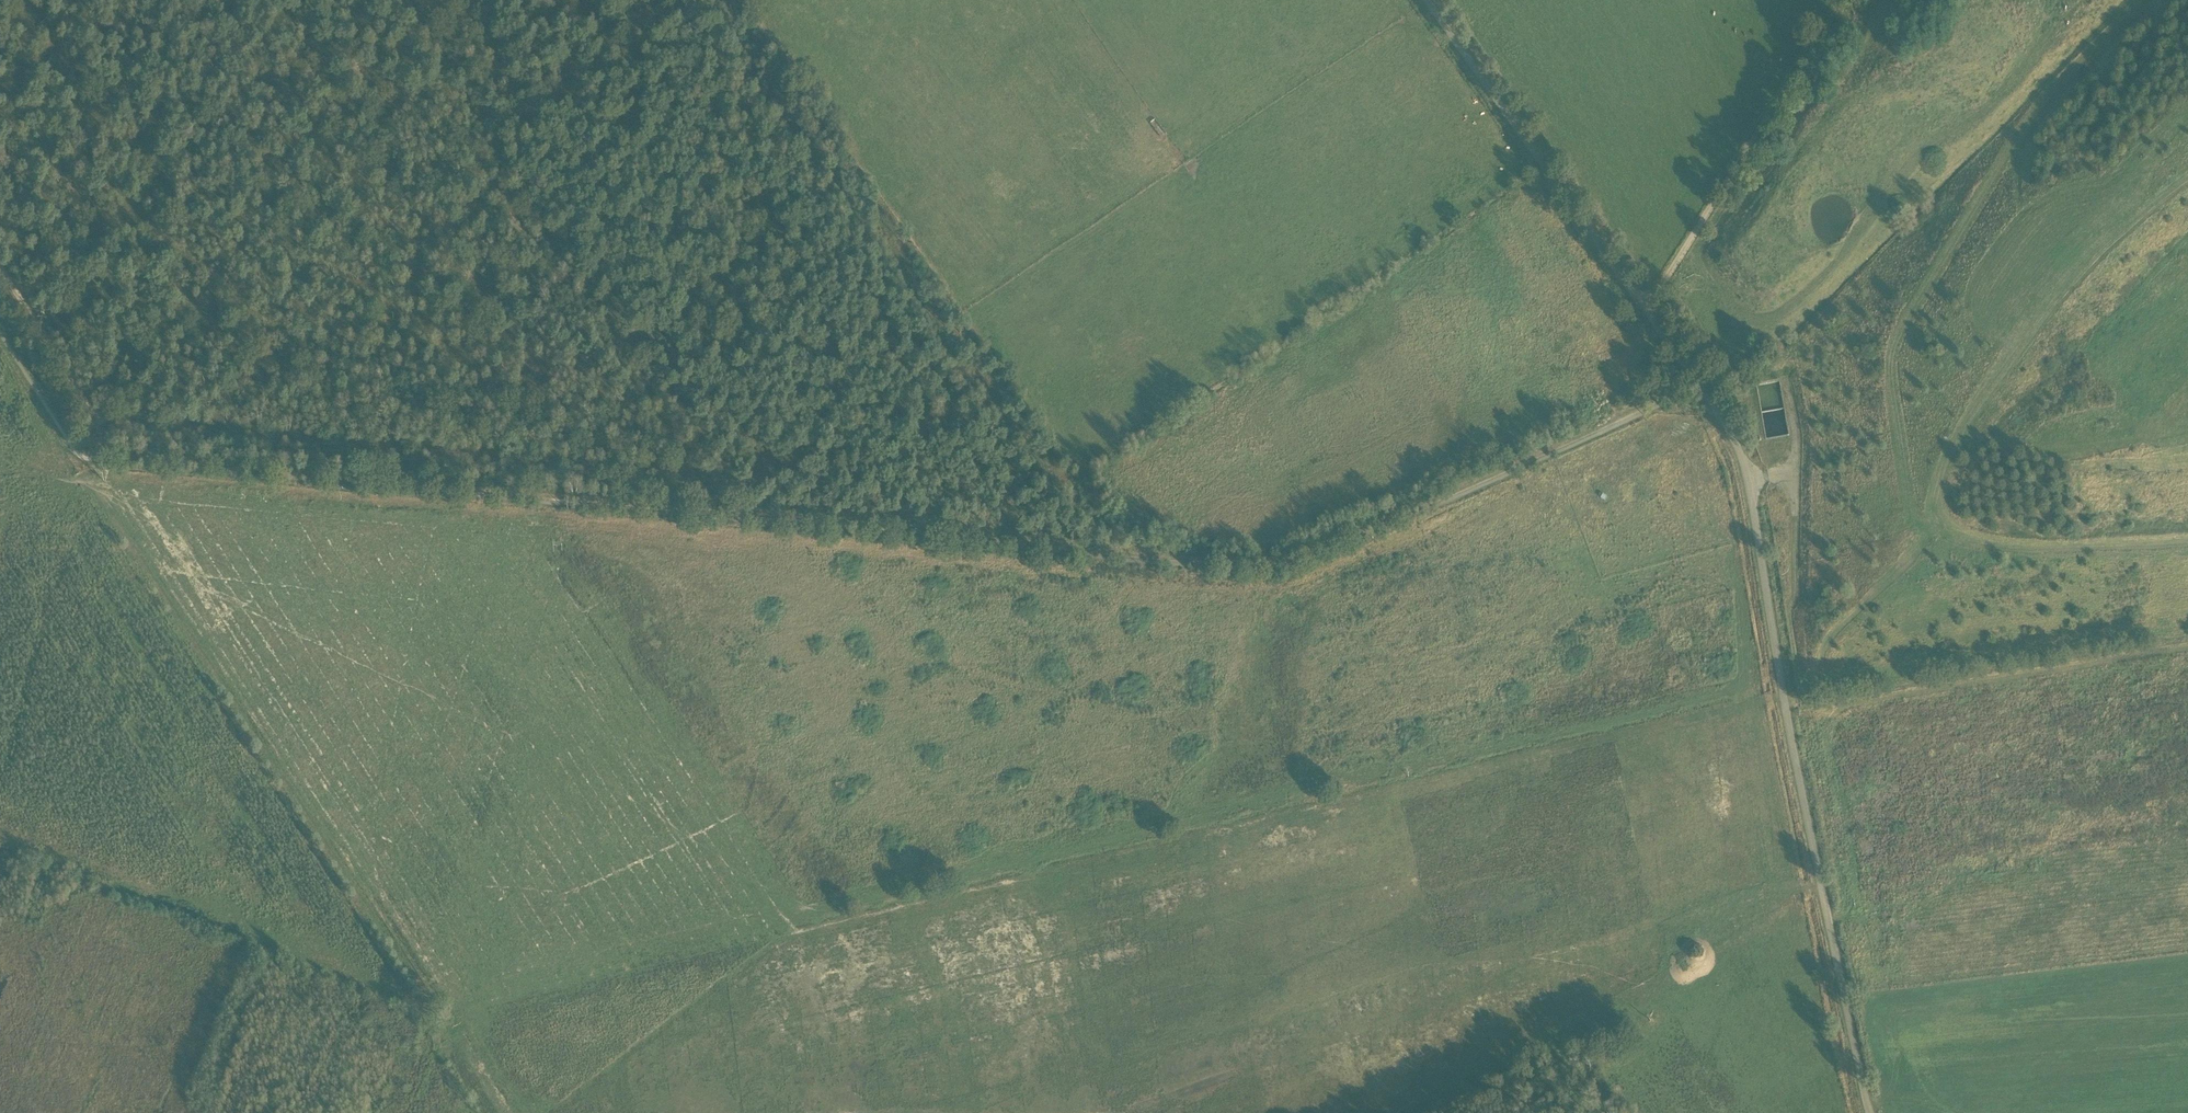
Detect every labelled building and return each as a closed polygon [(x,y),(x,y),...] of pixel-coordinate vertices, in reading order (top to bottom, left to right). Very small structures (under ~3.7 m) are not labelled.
[(1138,508),(1150,524),(1161,515),(1148,500),(1138,508)]
